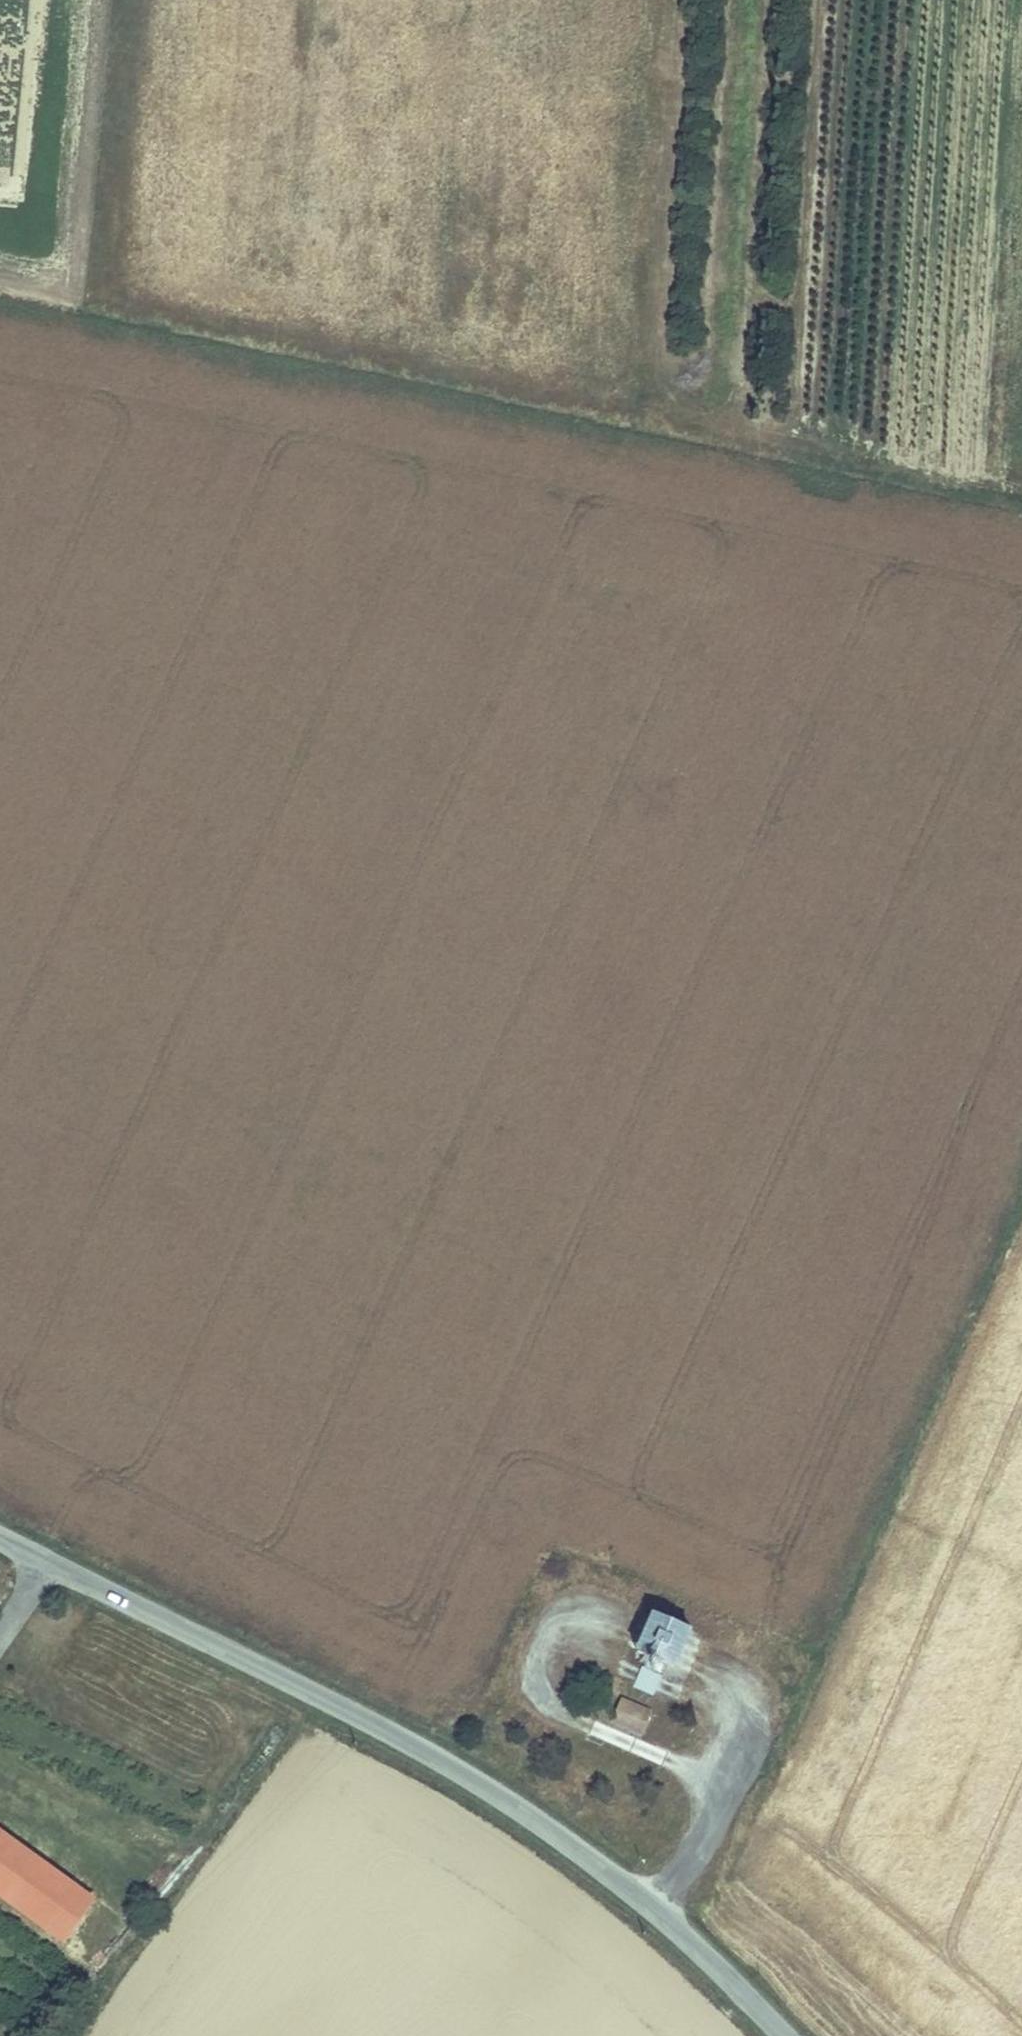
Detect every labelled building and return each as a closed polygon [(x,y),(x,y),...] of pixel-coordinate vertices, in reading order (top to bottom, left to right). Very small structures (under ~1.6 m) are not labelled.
[(648,1615),(639,1634),(658,1642),(666,1623),(648,1615)] [(666,1623),(658,1642),(677,1651),(685,1633),(666,1623)] [(658,1642),(639,1634),(630,1654),(649,1663),(658,1642)] [(658,1642),(649,1663),(668,1671),(677,1651),(658,1642)] [(636,1668),(627,1687),(647,1695),(655,1676),(636,1668)] [(614,1703),(605,1721),(632,1734),(640,1715),(614,1703)] [(0,1831),(0,1896),(58,1941),(90,1903),(0,1831)]
